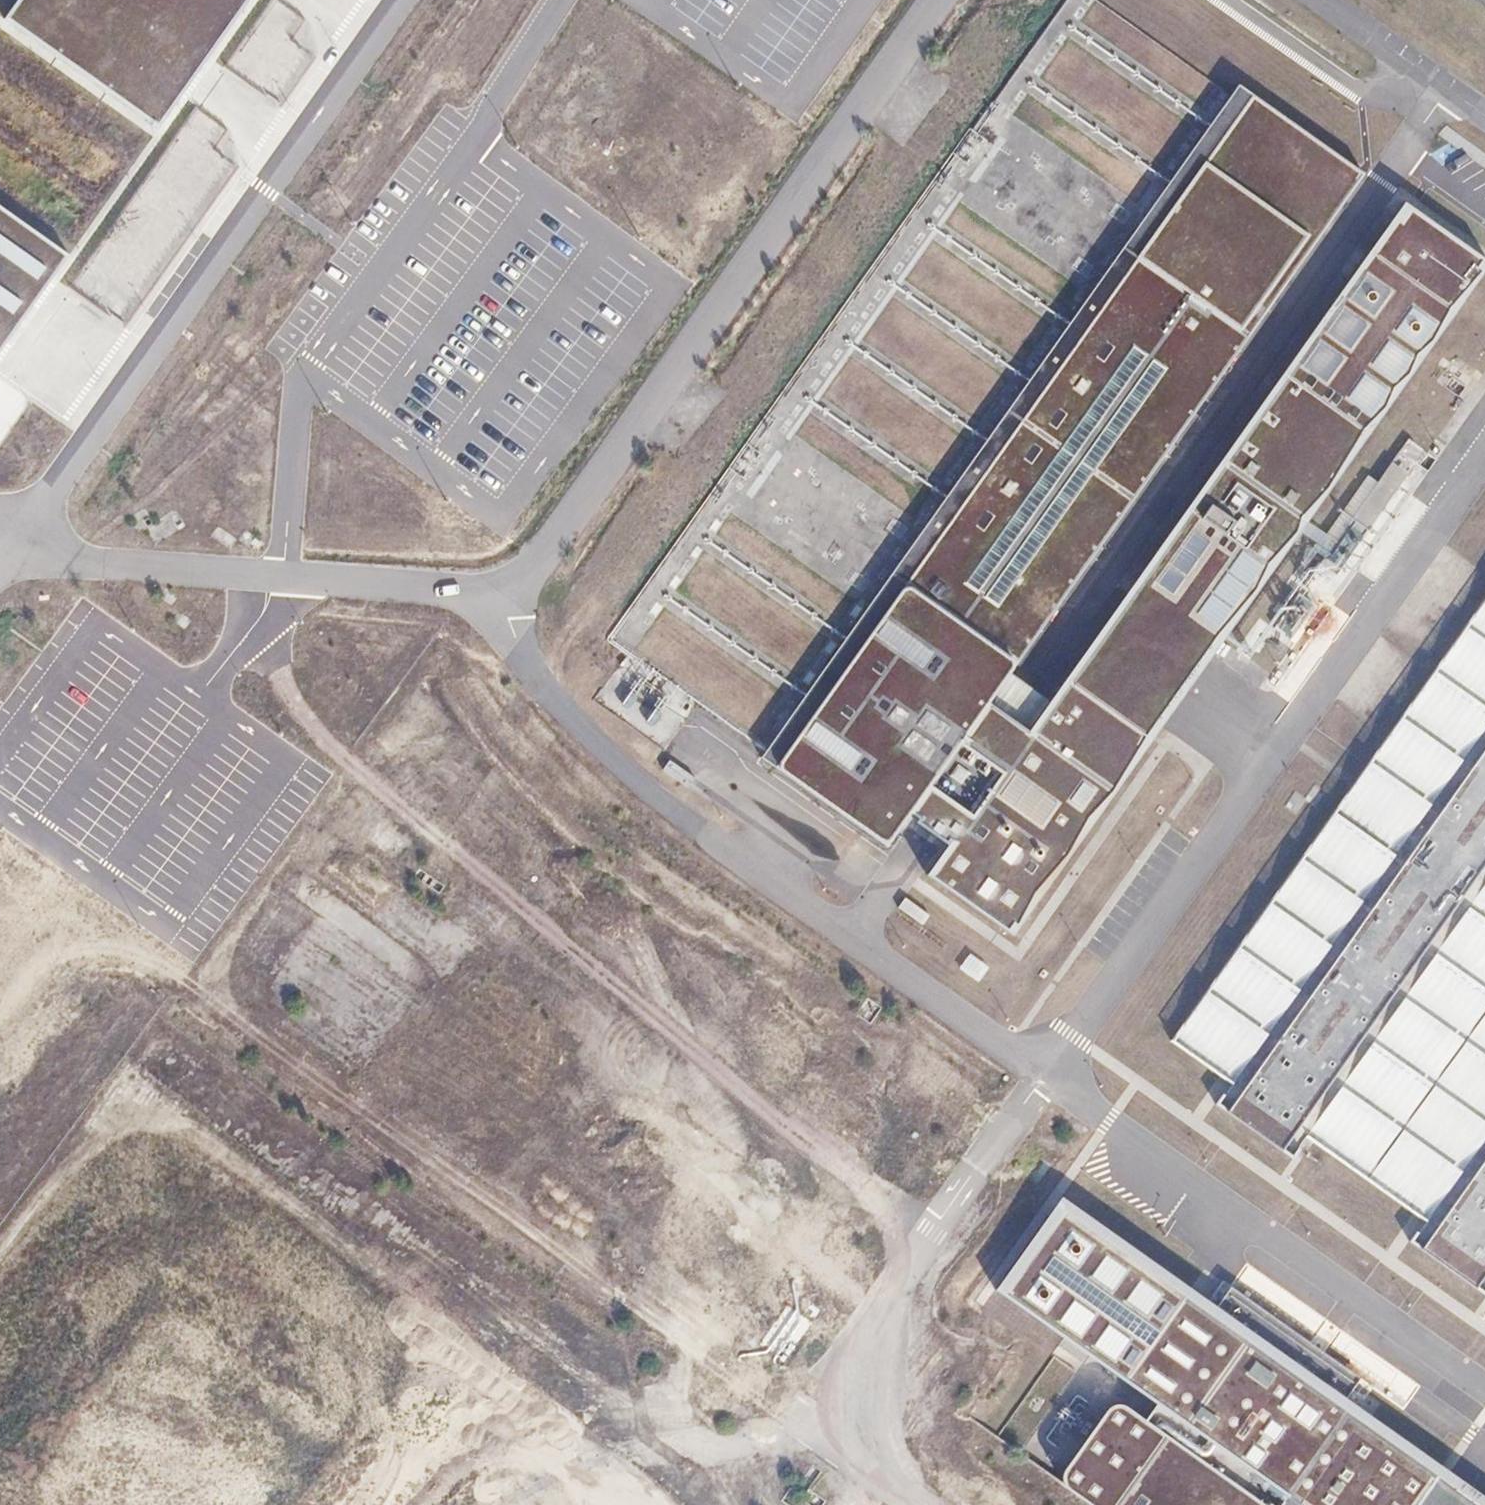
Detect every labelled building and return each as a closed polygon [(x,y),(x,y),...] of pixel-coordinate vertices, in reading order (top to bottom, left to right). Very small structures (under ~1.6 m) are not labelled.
[(6,20),(156,128),(247,0),(20,0),(6,20)] [(1253,94),(775,767),(887,846),(911,814),(918,819),(915,822),(947,845),(950,840),(952,842),(928,876),(1012,935),(1036,894),(1069,855),(1088,821),(1114,792),(1148,736),(1068,679),(1030,733),(1028,731),(1028,730),(989,702),(1364,174),(1253,94)] [(63,258),(0,212),(0,347),(63,258)] [(1400,212),(1138,581),(1218,637),(1257,591),(1269,565),(1298,533),(1302,519),(1329,489),(1365,430),(1386,408),(1394,389),(1410,375),(1417,356),(1433,342),(1451,309),(1484,271),(1400,212)] [(1168,1039),(1228,1084),(1215,1100),(1290,1155),(1306,1134),(1424,1221),(1408,1239),(1482,1293),(1484,1290),(1484,592),(1168,1039)] [(1058,1193),(996,1283),(1149,1400),(1138,1417),(1121,1404),(1105,1405),(1058,1471),(1057,1484),(1086,1504),(1484,1504),(1484,1498),(1058,1193)]
